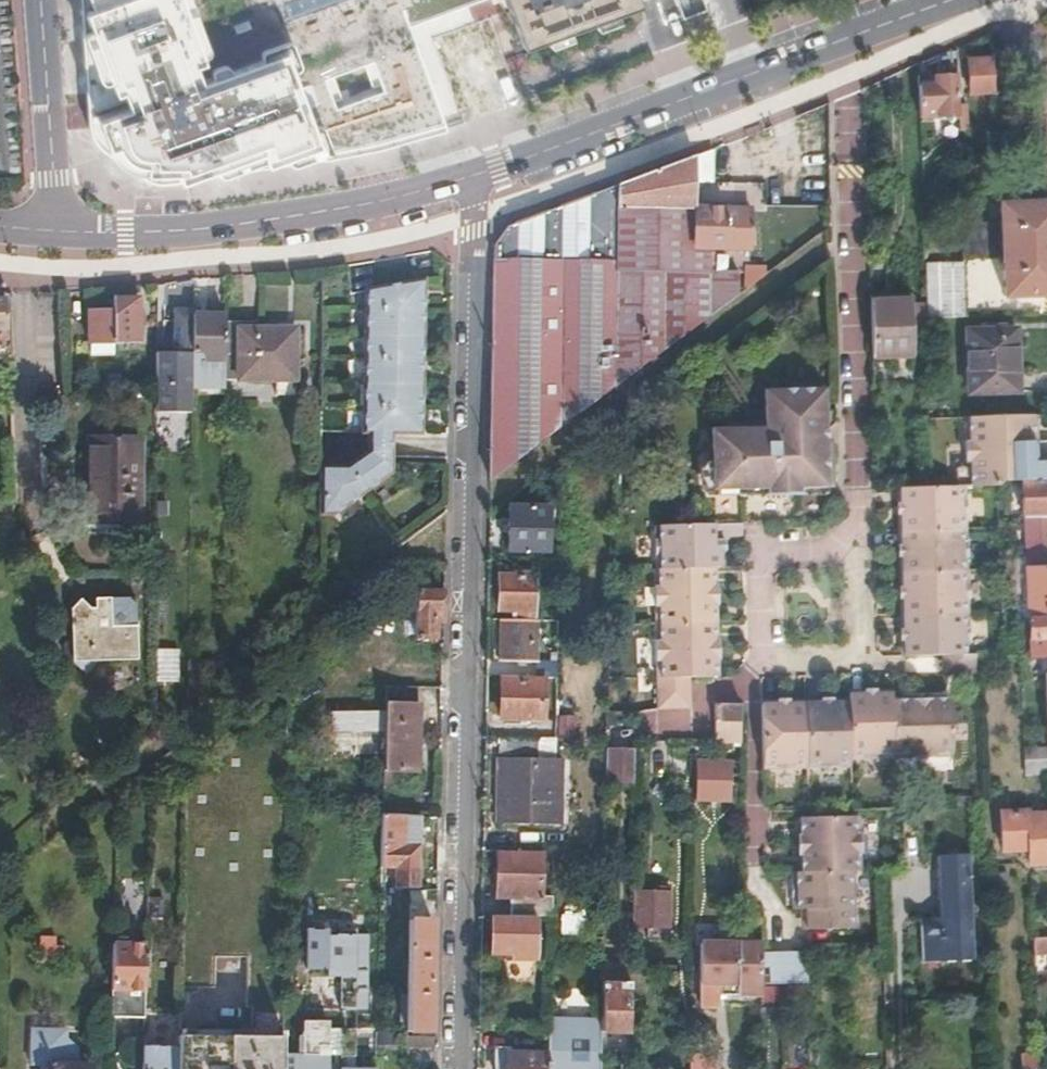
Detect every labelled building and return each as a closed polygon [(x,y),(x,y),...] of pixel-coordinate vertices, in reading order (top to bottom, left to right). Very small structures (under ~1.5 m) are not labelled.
[(240,5),(218,13),(227,39),(229,44),(251,35),(278,106),(409,58),(399,26),(467,1),(470,0),(238,0),(240,5)] [(514,42),(537,34),(558,26),(571,21),(584,16),(606,8),(627,1),(629,0),(499,0),(514,42)] [(683,21),(708,12),(704,0),(675,0),(683,21)] [(606,8),(584,16),(588,26),(610,18),(606,8)] [(562,35),(558,26),(537,34),(540,43),(562,35)] [(496,54),(478,59),(477,57),(465,61),(472,82),(502,73),(496,54)] [(970,95),(994,93),(993,57),(968,58),(970,95)] [(919,86),(920,116),(959,113),(959,107),(957,75),(937,76),(938,85),(919,86)] [(959,113),(960,129),(969,122),(968,107),(959,107),(959,113)] [(615,187),(611,389),(738,295),(737,273),(693,273),(694,248),(747,248),(748,211),(694,211),(695,155),(657,170),(615,187)] [(956,165),(960,250),(961,250),(1002,251),(1003,291),(1046,290),(1046,197),(1000,202),(1001,216),(980,216),(980,193),(1000,193),(999,156),(956,165)] [(489,479),(489,480),(611,389),(615,187),(586,198),(532,217),(507,226),(495,245),(489,479)] [(961,250),(960,250),(923,250),(924,286),(927,286),(927,317),(964,316),(961,250)] [(967,304),(999,301),(996,260),(964,263),(967,304)] [(745,263),(745,289),(762,277),(762,263),(745,263)] [(351,465),(350,502),(390,473),(391,433),(420,433),(424,279),(368,289),(365,431),(370,432),(370,451),(351,465)] [(211,296),(194,296),(194,309),(194,351),(194,360),(212,360),(212,351),(228,351),(228,321),(228,313),(211,313),(211,296)] [(107,308),(108,342),(134,343),(135,298),(107,297),(107,308)] [(911,349),(910,310),(891,310),(890,305),(869,304),(869,348),(911,349)] [(87,342),(108,342),(107,308),(88,308),(87,342)] [(194,351),(194,309),(174,309),(174,353),(159,353),(159,411),(194,411),(194,360),(194,351)] [(228,351),(228,380),(280,380),(283,380),(283,375),(298,375),(299,344),(282,344),(282,328),(265,328),(265,321),(228,321),(228,351)] [(299,328),(282,328),(282,344),(299,344),(299,328)] [(1016,331),(965,331),(966,393),(1016,394),(1016,331)] [(283,380),(280,380),(280,396),(298,396),(298,375),(283,375),(283,380)] [(707,490),(763,488),(786,487),(805,487),(824,486),(822,391),(805,391),(785,392),(763,393),(763,433),(707,434),(707,490)] [(975,465),(975,482),(1013,480),(1011,443),(1035,442),(1034,413),(969,415),(970,465),(975,465)] [(86,479),(87,522),(136,521),(136,438),(86,439),(86,479)] [(1013,480),(1019,480),(1046,479),(1046,461),(1036,461),(1035,442),(1011,443),(1013,480)] [(333,469),(332,516),(350,502),(351,465),(344,470),(333,469)] [(959,482),(975,482),(975,465),(970,465),(959,465),(959,482)] [(318,469),(317,513),(329,518),(332,516),(333,469),(318,469)] [(1019,480),(1022,519),(1038,518),(1046,518),(1046,479),(1019,480)] [(914,484),(900,484),(904,627),(905,655),(934,653),(951,653),(964,652),(959,482),(914,484)] [(506,509),(505,551),(549,552),(550,510),(506,509)] [(1023,558),(1040,557),(1040,562),(1046,561),(1046,518),(1038,518),(1038,522),(1022,523),(1023,558)] [(710,542),(709,526),(654,527),(658,680),(690,679),(715,679),(721,679),(718,570),(720,570),(719,542),(716,542),(710,542)] [(716,526),(709,526),(710,542),(716,542),(719,542),(737,541),(737,526),(716,526)] [(1030,616),(1046,616),(1046,568),(1028,568),(1030,616)] [(534,575),(499,575),(499,609),(518,610),(518,614),(534,614),(534,575)] [(442,592),(414,591),(413,637),(431,638),(432,621),(441,621),(442,592)] [(80,669),(84,673),(92,663),(132,662),(129,599),(90,600),(89,612),(83,612),(75,602),(63,615),(64,642),(58,649),(58,659),(76,675),(80,669)] [(1030,616),(1031,653),(1046,653),(1046,616),(1030,616)] [(535,659),(536,618),(501,617),(500,658),(535,659)] [(154,649),(153,681),(177,682),(178,650),(154,649)] [(964,652),(951,653),(951,669),(978,669),(977,652),(964,652)] [(187,659),(187,687),(201,687),(201,658),(187,659)] [(80,678),(84,673),(80,669),(76,675),(80,678)] [(500,678),(499,717),(542,718),(542,680),(500,678)] [(690,679),(658,680),(658,711),(691,709),(690,679)] [(418,686),(383,684),(382,713),(382,725),(381,770),(415,772),(418,686)] [(865,745),(866,758),(955,755),(953,696),(894,698),(893,690),(849,691),(849,700),(832,700),(806,701),(806,704),(807,746),(832,746),(865,745)] [(715,738),(742,738),(743,701),(715,700),(715,738)] [(851,758),(866,758),(865,745),(832,746),(807,746),(806,704),(806,701),(764,702),(763,767),(851,766),(851,758)] [(334,712),(284,711),(284,732),(334,733),(334,712)] [(382,713),(370,713),(370,725),(382,725),(382,713)] [(574,737),(576,716),(559,714),(556,735),(574,737)] [(541,736),(501,735),(501,752),(515,753),(542,752),(541,736)] [(604,783),(633,784),(634,746),(606,745),(604,783)] [(183,746),(176,1002),(182,1002),(185,998),(185,984),(208,984),(210,950),(242,951),(240,1001),(248,1001),(247,1033),(176,1031),(175,1046),(175,1068),(277,1068),(278,1038),(283,748),(183,746)] [(1030,753),(1031,767),(1046,767),(1046,752),(1030,753)] [(699,756),(698,793),(732,794),(733,757),(699,756)] [(501,758),(500,822),(537,823),(538,759),(501,758)] [(1034,809),(1034,806),(1006,807),(1009,846),(1035,846),(1035,858),(1046,858),(1046,809),(1034,809)] [(379,837),(380,811),(366,811),(366,837),(379,837)] [(408,812),(380,811),(379,837),(379,864),(398,865),(398,885),(415,886),(417,843),(407,842),(407,833),(408,812)] [(813,910),(814,930),(850,929),(849,872),(858,873),(856,818),(798,820),(799,874),(794,874),(795,906),(808,906),(809,910),(813,910)] [(407,842),(417,843),(417,834),(407,833),(407,842)] [(515,912),(535,912),(550,913),(550,891),(539,891),(540,848),(498,847),(498,876),(498,890),(506,891),(515,891),(515,912)] [(937,917),(921,918),(921,960),(972,959),(969,853),(936,853),(937,917)] [(702,909),(734,908),(735,885),(703,884),(702,909)] [(636,903),(636,921),(668,922),(668,886),(636,885),(636,903)] [(506,912),(515,912),(515,891),(506,891),(506,912)] [(143,924),(143,895),(134,895),(133,924),(143,924)] [(425,899),(407,898),(407,921),(424,921),(425,899)] [(583,933),(582,908),(561,909),(562,934),(583,933)] [(809,929),(814,930),(813,910),(809,910),(800,910),(800,930),(809,929)] [(497,968),(523,968),(523,957),(535,957),(535,912),(515,912),(506,912),(492,911),(492,951),(498,951),(497,968)] [(324,943),(323,966),(312,965),(311,985),(324,985),(340,985),(339,1016),(359,1017),(360,1001),(365,1001),(367,944),(353,944),(354,916),(324,916),(324,943)] [(407,921),(405,1029),(428,1030),(431,921),(424,921),(407,921)] [(39,958),(57,959),(58,941),(50,941),(50,932),(39,931),(39,958)] [(1036,931),(1036,949),(1046,948),(1046,931),(1036,931)] [(312,965),(312,942),(298,942),(297,984),(311,985),(312,965)] [(324,943),(312,942),(312,965),(323,966),(324,943)] [(142,944),(109,943),(108,988),(141,990),(142,944)] [(761,983),(761,952),(761,943),(701,943),(699,1006),(716,1006),(716,994),(761,995),(761,983)] [(602,948),(600,1015),(600,1029),(630,1028),(631,977),(619,977),(620,949),(602,948)] [(809,978),(809,951),(784,952),(761,952),(761,983),(784,983),(809,982),(809,978)] [(340,985),(324,985),(323,1016),(339,1016),(340,985)] [(761,1007),(761,995),(716,994),(716,1006),(761,1007)] [(548,1028),(547,1051),(547,1068),(599,1068),(599,1059),(600,1029),(600,1015),(548,1013),(548,1014),(548,1028)] [(50,1068),(85,1068),(85,1061),(74,1061),(74,1043),(61,1042),(62,1025),(27,1024),(26,1059),(50,1060),(50,1068)] [(353,1031),(340,1031),(339,1057),(353,1057),(353,1031)] [(435,1035),(405,1034),(405,1045),(435,1046),(435,1035)] [(278,1038),(277,1068),(291,1068),(292,1038),(278,1038)] [(435,1046),(405,1045),(404,1064),(434,1066),(435,1046)] [(175,1046),(140,1046),(139,1068),(175,1068),(175,1046)] [(547,1051),(504,1049),(504,1059),(496,1058),(496,1068),(547,1068),(547,1051)] [(1020,1068),(1037,1068),(1037,1054),(1020,1053),(1020,1068)]
